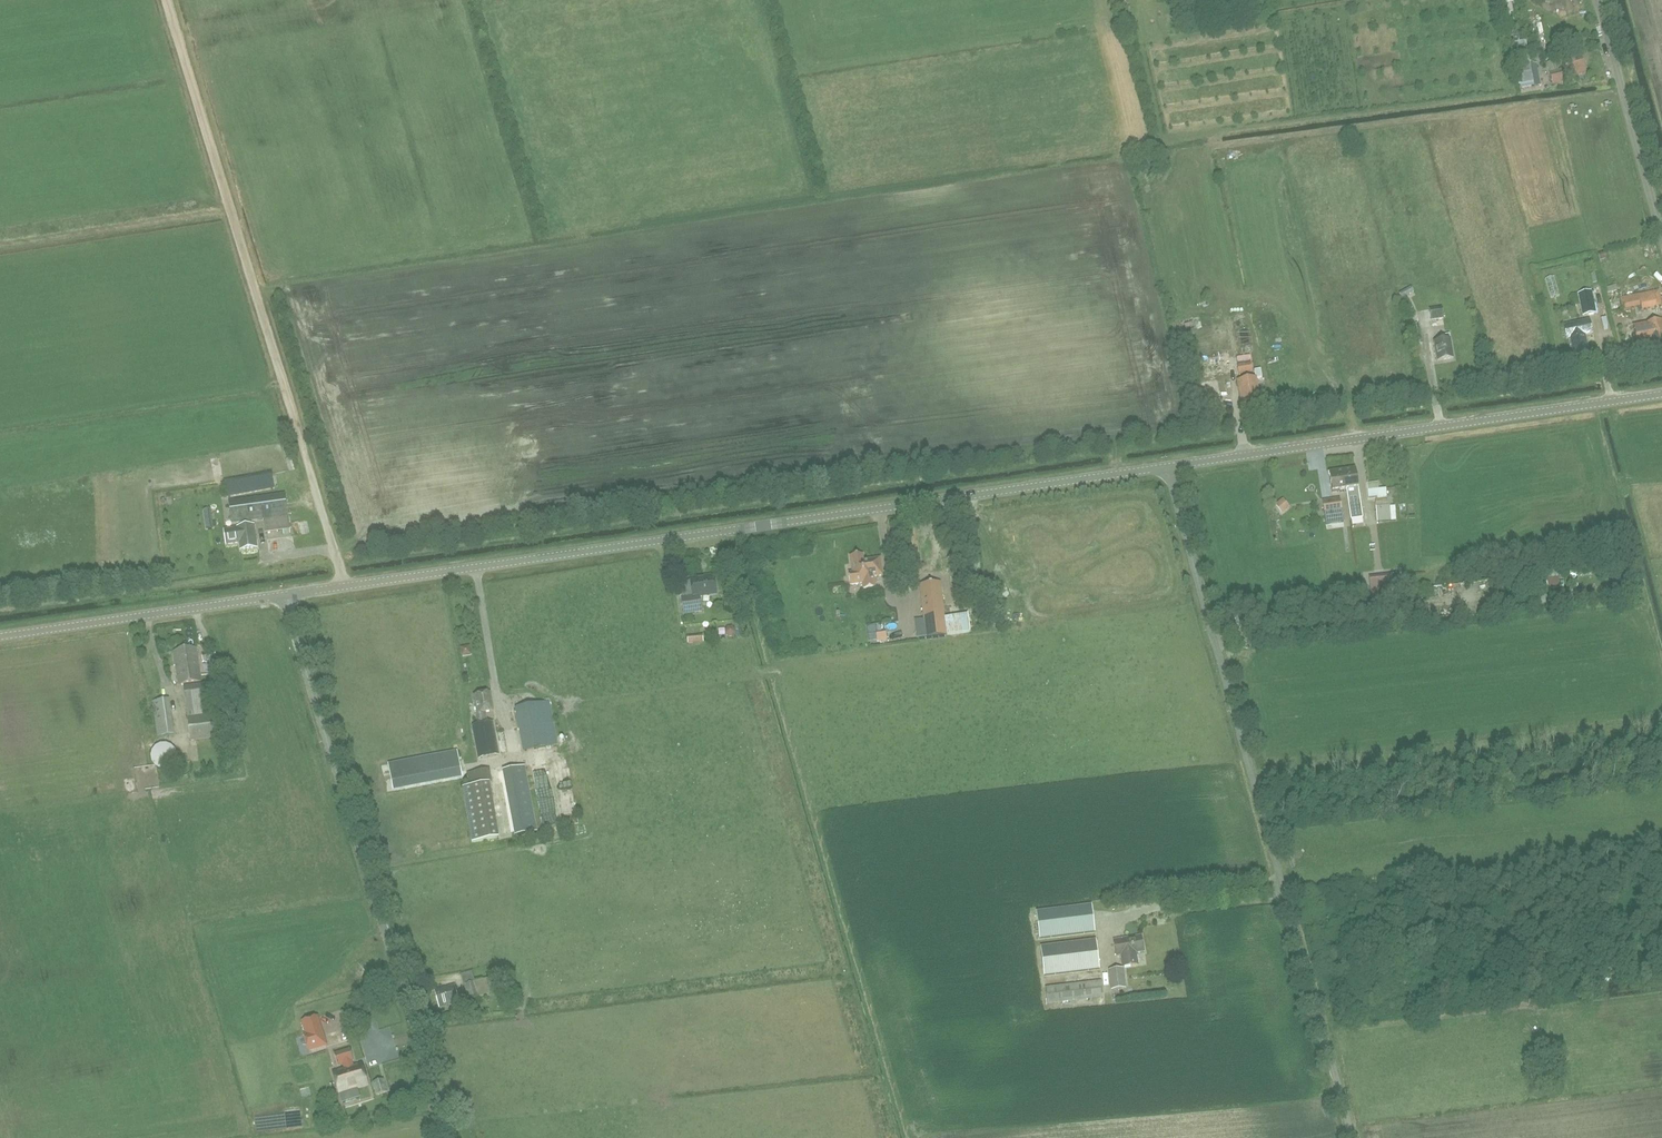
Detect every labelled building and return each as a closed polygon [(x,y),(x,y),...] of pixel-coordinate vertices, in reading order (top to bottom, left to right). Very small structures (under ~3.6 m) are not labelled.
[(1531,86),(1527,64),(1524,64),(1523,56),(1513,58),(1519,88),(1531,86)] [(1580,57),(1562,62),(1566,77),(1584,72),(1580,57)] [(1559,71),(1549,74),(1552,85),(1562,82),(1559,71)] [(1608,284),(1611,292),(1618,290),(1616,281),(1608,284)] [(1409,310),(1413,308),(1406,296),(1414,292),(1411,287),(1399,294),(1409,310)] [(1582,316),(1596,313),(1591,291),(1577,294),(1582,316)] [(1635,311),(1641,310),(1656,307),(1653,292),(1632,297),(1635,311)] [(1442,308),(1430,310),(1431,320),(1443,318),(1442,308)] [(1200,329),(1207,326),(1203,318),(1196,321),(1200,329)] [(1661,343),(1661,320),(1644,324),(1648,346),(1661,343)] [(1584,335),(1591,334),(1589,321),(1563,326),(1566,339),(1570,338),(1573,355),(1587,352),(1584,335)] [(1415,345),(1423,344),(1419,324),(1412,325),(1415,345)] [(1437,361),(1453,359),(1450,339),(1449,335),(1441,336),(1441,341),(1434,342),(1437,361)] [(1197,370),(1221,368),(1220,354),(1196,355),(1197,370)] [(1239,374),(1252,372),(1250,363),(1237,365),(1239,374)] [(1242,403),(1259,400),(1255,379),(1238,382),(1242,403)] [(1360,502),(1358,488),(1355,468),(1345,470),(1347,482),(1344,482),(1345,490),(1346,490),(1348,504),(1360,502)] [(1347,482),(1345,470),(1329,472),(1332,493),(1337,493),(1336,491),(1345,490),(1344,482),(1347,482)] [(227,497),(274,489),(271,475),(225,484),(227,497)] [(1379,488),(1367,490),(1367,492),(1367,498),(1367,500),(1375,499),(1389,498),(1388,487),(1379,488)] [(231,524),(263,519),(265,533),(289,529),(287,516),(288,516),(285,494),(228,501),(231,524)] [(1277,505),(1283,516),(1294,511),(1288,499),(1277,505)] [(1326,525),(1343,522),(1340,499),(1322,501),(1326,525)] [(1390,507),(1390,505),(1376,506),(1377,522),(1391,521),(1390,507)] [(203,510),(206,528),(212,527),(210,509),(203,510)] [(309,523),(302,524),(303,532),(311,530),(309,523)] [(237,527),(237,528),(224,530),(226,544),(239,543),(240,550),(257,548),(254,525),(237,527)] [(1396,546),(1394,537),(1381,540),(1382,548),(1396,546)] [(863,589),(875,588),(873,576),(882,575),(879,558),(863,561),(862,554),(850,556),(853,572),(848,573),(850,585),(863,583),(863,589)] [(1581,566),(1573,570),(1576,576),(1584,573),(1581,566)] [(681,599),(683,614),(702,612),(701,596),(716,594),(714,577),(701,579),(701,578),(690,579),(693,597),(681,599)] [(945,636),(943,618),(939,583),(921,584),(925,620),(926,638),(945,636)] [(731,606),(734,599),(728,597),(725,603),(731,606)] [(948,616),(950,637),(973,636),(972,615),(948,616)] [(909,631),(918,630),(917,619),(909,620),(909,631)] [(897,620),(878,621),(879,639),(898,638),(897,620)] [(689,638),(691,645),(706,640),(705,634),(689,638)] [(472,646),(463,647),(463,655),(472,655),(472,646)] [(190,684),(202,682),(196,648),(185,649),(190,684)] [(190,684),(185,649),(173,651),(179,686),(190,684)] [(203,662),(210,660),(209,653),(201,654),(203,662)] [(203,714),(202,688),(187,689),(187,715),(203,714)] [(480,695),(474,696),(477,714),(476,714),(477,723),(472,724),(478,758),(499,755),(493,721),(488,722),(486,712),(493,711),(490,693),(489,693),(488,690),(480,692),(480,695)] [(173,733),(171,697),(156,698),(158,734),(173,733)] [(524,751),(557,745),(549,702),(515,708),(524,751)] [(189,736),(210,735),(209,722),(188,723),(189,736)] [(205,740),(197,742),(198,748),(207,746),(205,740)] [(176,760),(176,758),(175,753),(173,749),(169,746),(164,745),(159,746),(155,749),(152,753),(151,758),(152,762),(155,767),(159,770),(165,770),(170,769),(174,765),(176,760)] [(405,780),(463,774),(460,755),(396,763),(398,777),(404,777),(405,780)] [(515,765),(503,769),(503,774),(511,797),(510,803),(512,810),(512,821),(514,827),(519,827),(525,825),(530,826),(530,813),(527,801),(527,795),(524,788),(529,786),(530,771),(528,765),(524,765),(521,766),(515,765)] [(467,785),(474,832),(497,829),(488,768),(470,770),(472,784),(467,785)] [(573,782),(574,775),(566,774),(565,782),(573,782)] [(562,798),(576,797),(575,785),(560,787),(562,798)] [(1095,932),(1092,911),(1092,906),(1091,905),(1036,911),(1036,912),(1037,924),(1039,939),(1095,932)] [(1136,952),(1144,951),(1141,936),(1114,940),(1117,956),(1121,955),(1123,966),(1137,964),(1136,952)] [(1040,948),(1044,978),(1099,970),(1096,941),(1040,948)] [(1111,990),(1126,989),(1123,968),(1109,970),(1111,990)] [(473,979),(462,982),(468,1000),(479,997),(474,982),(473,979)] [(1048,1004),(1103,997),(1101,980),(1045,987),(1048,1004)] [(439,1008),(459,1002),(454,985),(434,991),(439,1008)] [(326,1045),(317,1017),(302,1022),(306,1035),(304,1035),(309,1050),(326,1045)] [(401,1062),(392,1037),(374,1043),(378,1054),(373,1056),(378,1070),(401,1062)] [(339,1093),(358,1088),(367,1085),(361,1065),(353,1067),(351,1061),(353,1061),(350,1050),(334,1054),(337,1065),(343,1063),(345,1070),(333,1073),(335,1078),(336,1077),(339,1087),(337,1087),(339,1093)] [(377,1079),(377,1091),(387,1091),(387,1079),(377,1079)]
